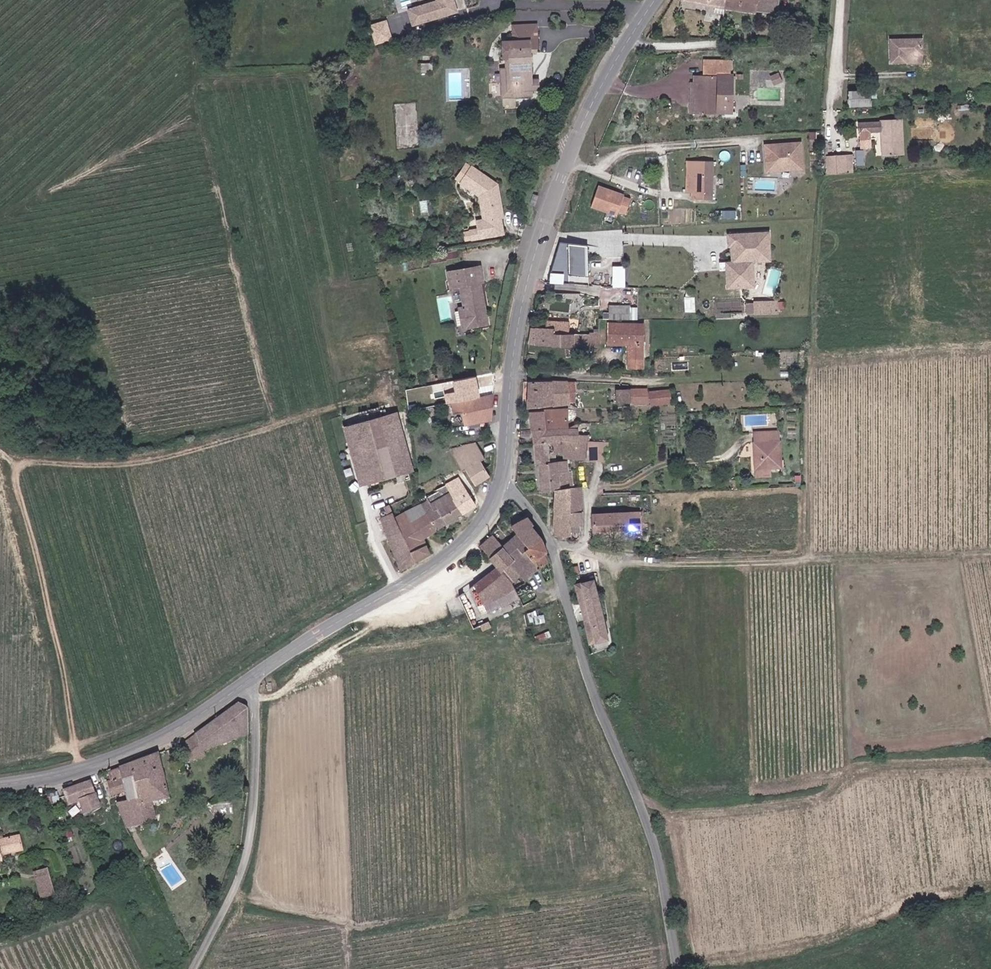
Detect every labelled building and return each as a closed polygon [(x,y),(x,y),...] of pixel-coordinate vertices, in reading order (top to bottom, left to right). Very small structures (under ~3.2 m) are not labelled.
[(439,1),(410,10),(415,27),(444,18),(461,13),(457,0),(438,0),(439,1)] [(725,9),(727,0),(683,0),(681,3),(715,9),(725,9)] [(725,9),(757,10),(757,9),(780,11),(780,0),(727,0),(725,9)] [(395,40),(389,20),(372,26),(378,45),(395,40)] [(535,94),(535,89),(533,78),(530,48),(540,47),(537,23),(512,26),(515,43),(505,44),(508,69),(510,85),(503,86),(505,98),(535,94)] [(907,62),(907,55),(923,55),(923,39),(892,39),(892,62),(907,62)] [(727,62),(700,61),(700,74),(727,74),(727,62)] [(501,70),(503,86),(510,85),(508,69),(501,70)] [(543,77),(533,78),(535,89),(545,88),(543,77)] [(728,77),(696,77),(696,114),(714,114),(714,112),(728,112),(728,77)] [(438,78),(427,78),(429,87),(439,86),(438,78)] [(846,105),(879,101),(877,86),(845,90),(846,105)] [(860,135),(870,134),(883,133),(884,157),(904,156),(901,123),(859,126),(860,135)] [(805,172),(803,145),(767,148),(770,174),(805,172)] [(855,151),(855,164),(868,164),(868,152),(855,151)] [(829,159),(829,176),(847,174),(846,158),(829,159)] [(696,162),(688,162),(688,193),(697,193),(696,162)] [(696,162),(697,193),(698,201),(716,201),(715,162),(696,162)] [(503,218),(497,185),(472,168),(461,183),(480,197),(484,220),(476,222),(478,230),(470,231),(471,239),(503,234),(500,218),(503,218)] [(628,197),(602,189),(595,209),(621,218),(623,214),(630,216),(635,202),(628,199),(628,197)] [(728,264),(730,290),(757,288),(755,263),(773,262),(771,233),(730,236),(731,248),(733,248),(734,263),(728,264)] [(596,247),(568,245),(554,285),(595,286),(596,247)] [(483,282),(480,267),(448,273),(451,288),(461,286),(465,308),(460,309),(463,328),(488,324),(480,283),(483,282)] [(759,303),(759,314),(782,313),(781,303),(759,303)] [(631,308),(611,308),(611,317),(631,316),(631,308)] [(538,347),(582,346),(593,345),(593,334),(573,334),(574,322),(548,321),(547,328),(539,328),(538,347)] [(609,322),(608,342),(624,343),(623,322),(609,322)] [(623,322),(624,343),(628,343),(632,343),(633,357),(644,356),(643,342),(641,342),(641,322),(623,322)] [(533,328),(530,347),(538,347),(539,328),(533,328)] [(450,405),(483,398),(481,388),(478,377),(456,382),(458,393),(448,395),(450,405)] [(530,406),(546,405),(570,403),(569,382),(542,380),(531,381),(530,406)] [(629,389),(618,390),(618,403),(630,403),(629,389)] [(629,389),(630,403),(630,405),(646,404),(645,389),(629,389)] [(497,421),(494,408),(499,407),(497,395),(483,398),(453,404),(455,416),(464,414),(467,427),(497,421)] [(551,418),(551,409),(544,410),(529,410),(530,430),(568,428),(567,418),(551,418)] [(399,413),(348,428),(364,485),(415,471),(399,413)] [(531,443),(560,442),(589,441),(590,434),(578,434),(578,428),(568,428),(530,430),(531,443)] [(784,473),(783,434),(760,434),(759,446),(758,446),(757,473),(784,473)] [(608,440),(607,441),(589,441),(560,442),(560,461),(604,459),(603,447),(608,447),(608,440)] [(469,447),(450,451),(462,473),(468,470),(476,485),(489,478),(482,461),(486,459),(477,442),(468,444),(469,447)] [(532,463),(537,463),(560,461),(560,442),(531,443),(532,463)] [(537,463),(539,490),(552,490),(563,489),(563,469),(560,469),(560,461),(537,463)] [(459,478),(446,485),(465,514),(477,507),(459,478)] [(436,531),(465,514),(446,485),(434,492),(435,494),(427,498),(428,501),(421,505),(436,531)] [(579,488),(567,489),(568,525),(580,524),(579,488)] [(569,534),(568,525),(567,489),(563,489),(552,490),(553,532),(554,534),(569,534)] [(387,535),(394,552),(401,570),(430,555),(424,537),(436,531),(421,505),(400,515),(397,508),(381,515),(387,535)] [(641,509),(591,512),(593,529),(642,527),(641,509)] [(511,563),(520,574),(523,580),(537,568),(536,565),(539,564),(535,555),(529,557),(525,546),(542,536),(531,520),(531,518),(523,511),(511,524),(518,533),(505,547),(514,558),(511,563)] [(494,535),(481,545),(496,567),(489,572),(482,576),(474,579),(470,581),(482,602),(502,594),(512,586),(510,582),(520,574),(511,563),(514,558),(505,547),(494,535)] [(539,564),(547,560),(544,550),(547,549),(542,536),(525,546),(529,557),(535,555),(539,564)] [(547,560),(539,564),(536,565),(537,568),(543,581),(548,579),(550,583),(554,582),(547,560)] [(604,639),(592,578),(573,581),(585,642),(604,639)] [(522,605),(535,598),(526,581),(524,581),(512,586),(522,605)] [(246,709),(241,703),(179,744),(187,763),(202,757),(202,751),(245,735),(246,709)] [(115,803),(124,827),(144,821),(145,825),(152,823),(151,819),(154,818),(151,802),(166,798),(156,753),(129,763),(136,801),(125,802),(115,803)] [(136,801),(129,763),(107,771),(110,778),(104,781),(109,794),(121,791),(125,802),(136,801)] [(84,813),(99,807),(89,780),(84,782),(74,786),(64,790),(68,804),(80,800),(84,813)] [(59,802),(55,789),(46,790),(51,804),(59,802)] [(24,850),(21,835),(0,840),(0,860),(2,859),(1,854),(24,850)] [(36,872),(39,886),(52,884),(49,870),(36,872)] [(42,904),(55,902),(52,884),(39,886),(42,904)]
